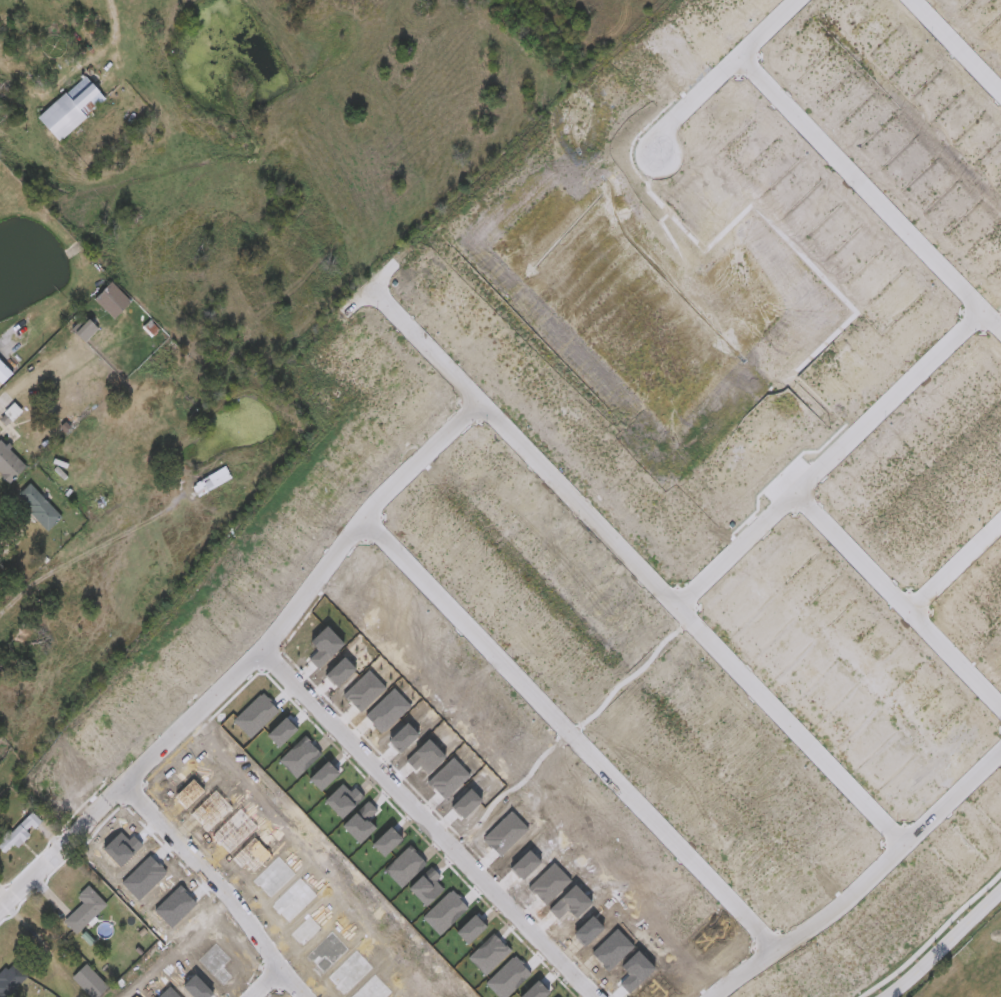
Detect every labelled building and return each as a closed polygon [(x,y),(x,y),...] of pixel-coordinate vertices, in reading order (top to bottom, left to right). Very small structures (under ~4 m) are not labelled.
[(58,144),(105,102),(84,78),(36,120),(58,144)] [(99,331),(89,321),(75,334),(86,345),(99,331)] [(3,389),(3,379),(12,379),(12,369),(0,369),(0,389),(3,389)] [(62,520),(33,484),(18,496),(47,532),(62,520)] [(32,813),(0,843),(0,850),(7,857),(42,824),(32,813)] [(84,905),(64,922),(76,935),(108,907),(89,887),(77,898),(84,905)] [(27,979),(10,964),(0,975),(0,996),(10,996),(27,979)] [(87,965),(72,979),(89,996),(101,996),(110,988),(87,965)]
